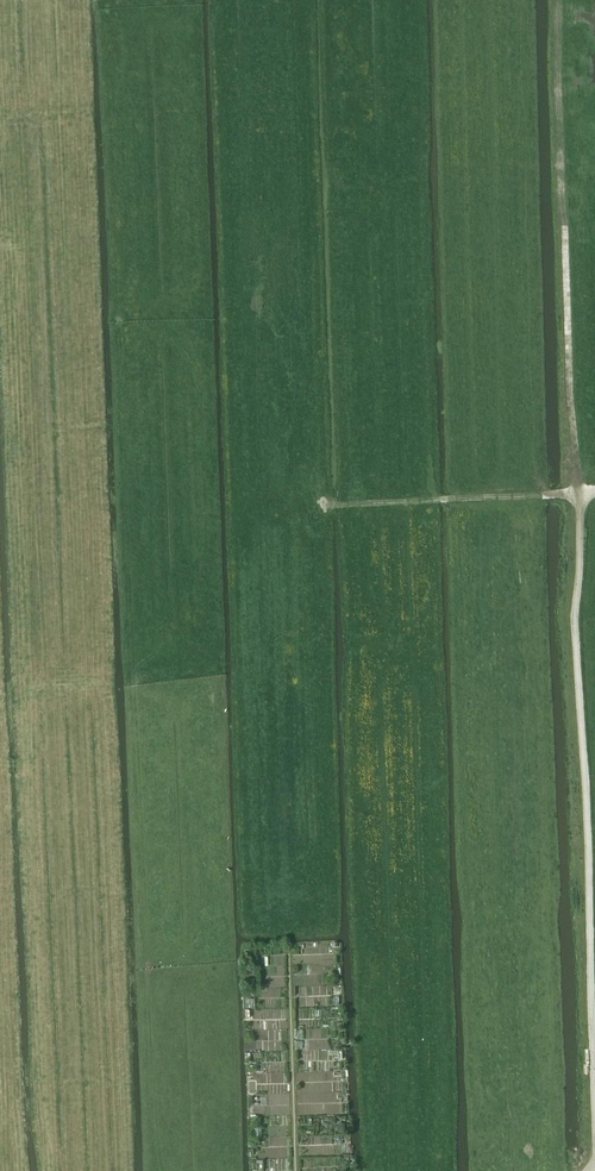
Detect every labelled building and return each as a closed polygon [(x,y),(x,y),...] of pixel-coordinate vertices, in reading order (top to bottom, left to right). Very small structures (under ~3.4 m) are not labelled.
[(254,979),(246,980),(246,988),(254,988),(254,979)]
